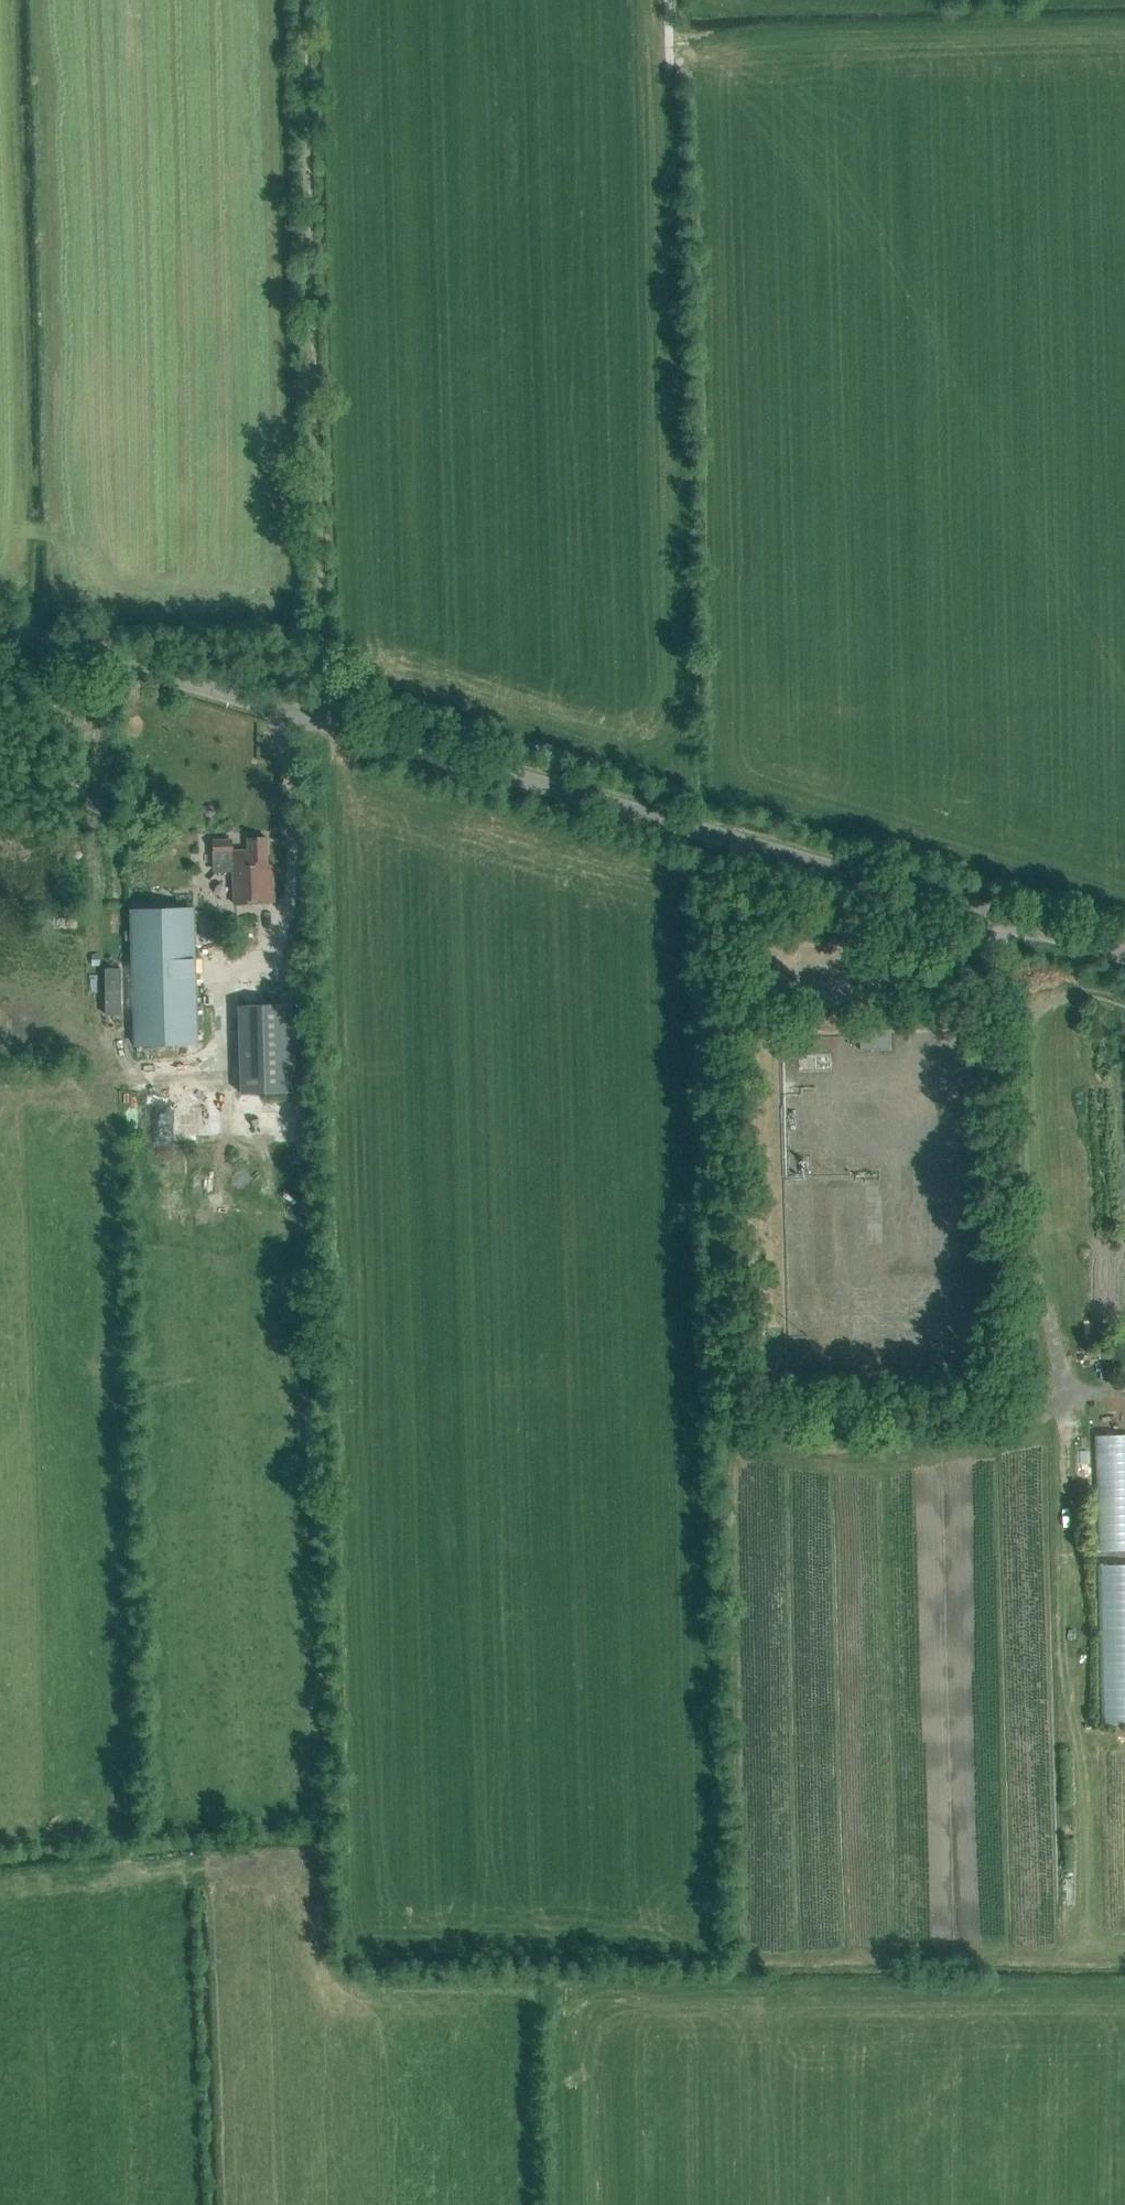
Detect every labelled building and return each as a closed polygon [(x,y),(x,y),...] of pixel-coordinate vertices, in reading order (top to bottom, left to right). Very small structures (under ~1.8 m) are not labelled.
[(234,872),(235,903),(275,901),(274,863),(269,863),(268,839),(250,840),(250,849),(231,850),(231,839),(213,840),(214,873),(234,872)] [(194,909),(132,910),(135,1044),(198,1042),(194,909)] [(213,937),(213,917),(200,917),(200,937),(213,937)] [(278,980),(242,981),(245,1073),(281,1071),(278,980)] [(890,1027),(860,1028),(860,1048),(890,1047),(890,1027)] [(202,1149),(201,1110),(182,1110),(183,1150),(202,1149)] [(1096,1433),(1100,1550),(1124,1549),(1124,1432),(1096,1433)] [(1099,1563),(1103,1723),(1124,1722),(1124,1563),(1099,1563)]
